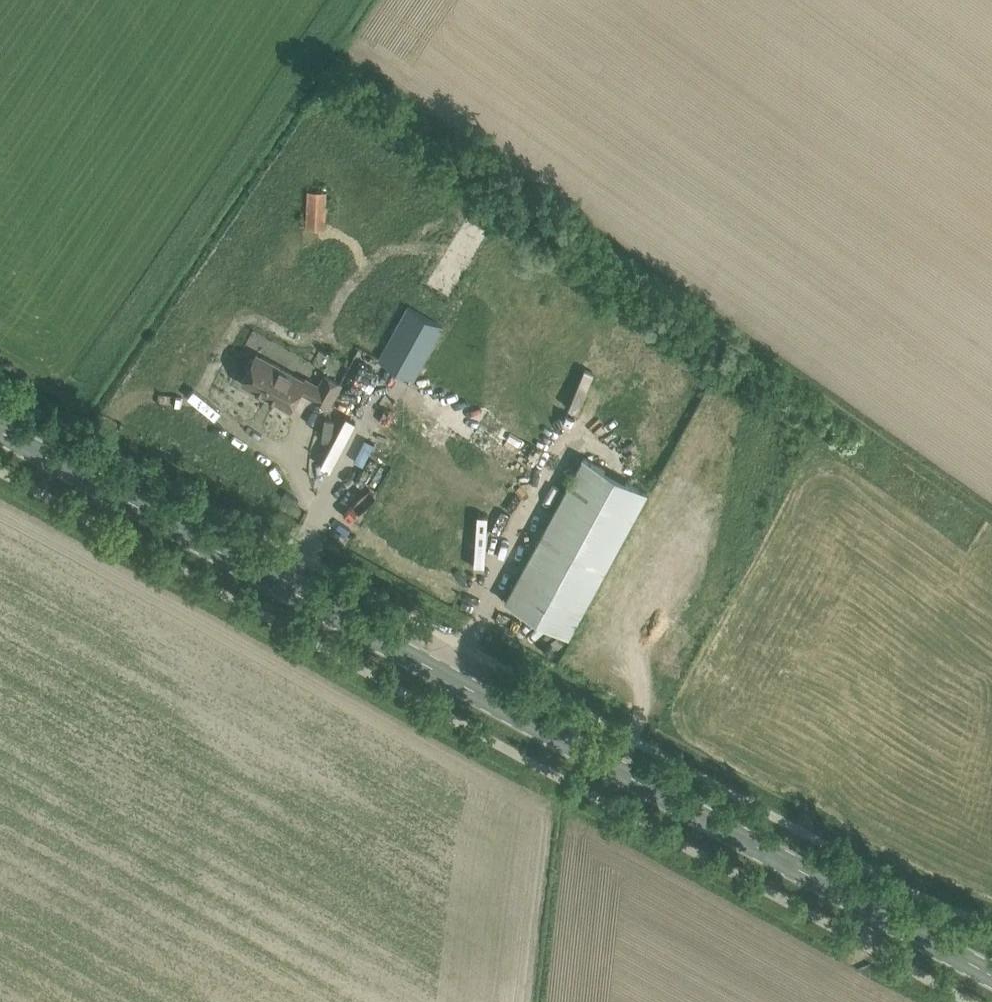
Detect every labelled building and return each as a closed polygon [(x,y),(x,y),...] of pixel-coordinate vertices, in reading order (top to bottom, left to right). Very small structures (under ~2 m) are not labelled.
[(307,215),(326,216),(328,191),(309,190),(307,215)] [(425,284),(451,300),(492,231),(466,215),(425,284)] [(383,359),(417,377),(445,325),(411,307),(383,359)] [(242,381),(291,408),(302,389),(314,396),(313,397),(329,406),(342,383),(326,374),(320,384),(308,378),(306,380),(258,353),(242,381)] [(373,417),(393,368),(383,364),(363,413),(373,417)] [(506,600),(570,635),(648,490),(585,456),(506,600)] [(437,513),(432,527),(479,543),(484,530),(437,513)] [(446,539),(434,567),(471,583),(483,555),(446,539)]
